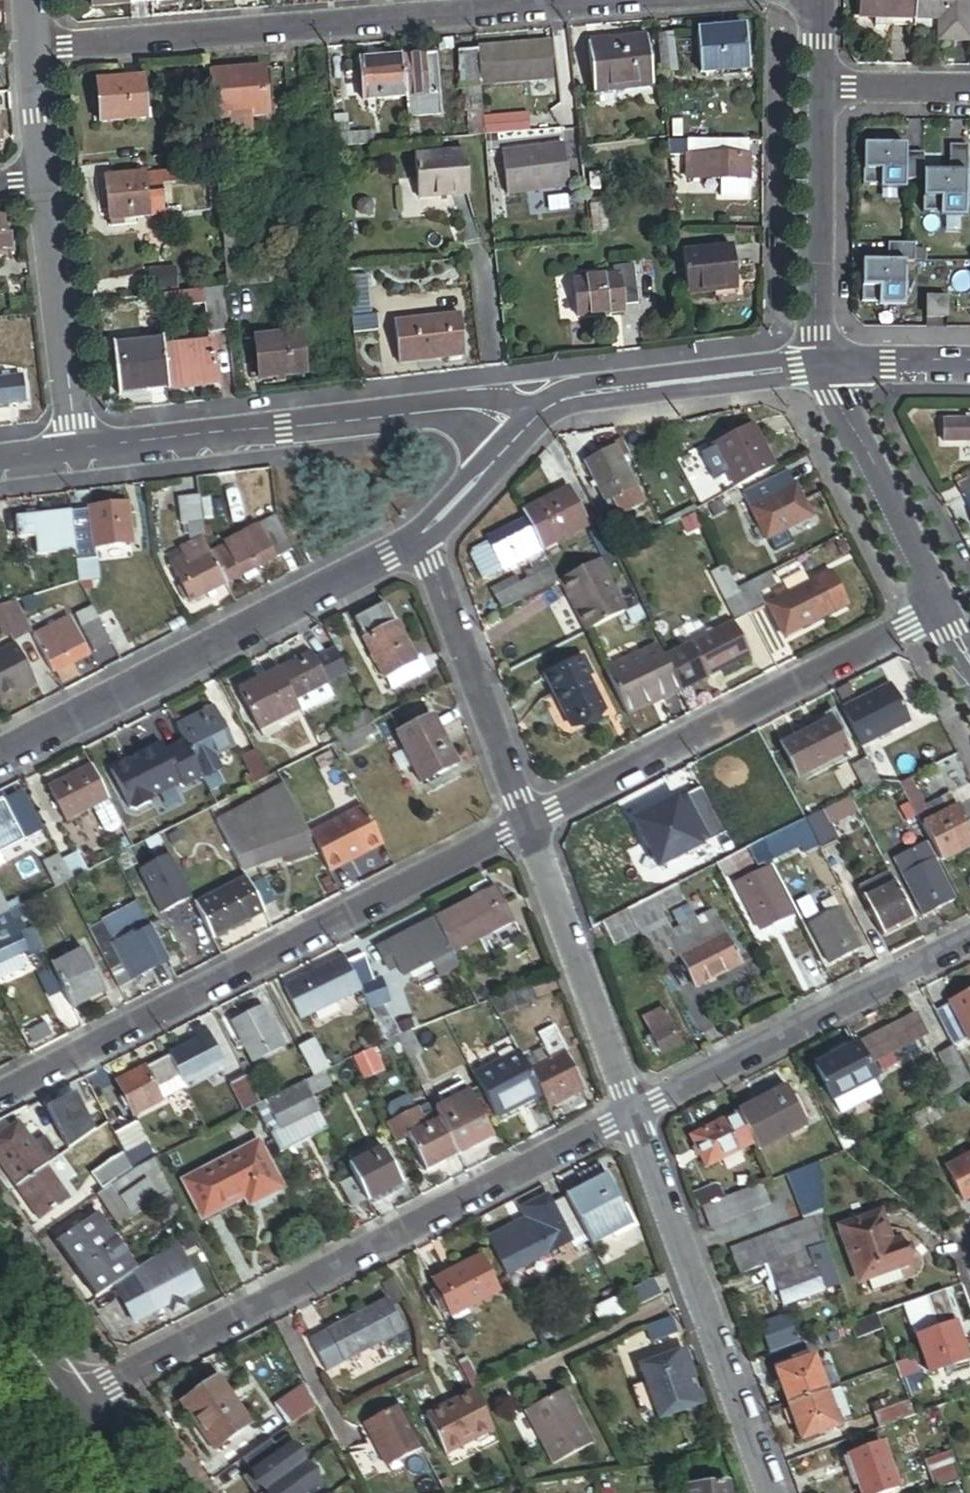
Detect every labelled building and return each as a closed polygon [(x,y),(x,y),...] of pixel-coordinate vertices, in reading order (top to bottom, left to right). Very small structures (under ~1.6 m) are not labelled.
[(862,10),(877,10),(891,10),(915,10),(915,0),(862,0),(862,10)] [(915,10),(939,10),(939,31),(969,31),(969,16),(969,0),(915,0),(915,10)] [(699,26),(701,65),(747,62),(744,23),(699,26)] [(663,65),(677,64),(673,27),(659,28),(663,65)] [(588,38),(592,89),(652,83),(647,32),(588,38)] [(477,45),(480,80),(553,74),(550,37),(477,43),(477,45)] [(407,50),(401,51),(404,90),(406,109),(440,106),(435,48),(419,49),(419,44),(406,45),(407,50)] [(480,80),(477,45),(458,47),(461,81),(463,81),(480,80)] [(404,90),(401,51),(359,54),(362,93),(404,90)] [(262,61),(207,67),(209,92),(264,87),(262,61)] [(92,79),(96,117),(142,112),(138,74),(92,79)] [(480,80),(463,81),(467,129),(484,128),(483,111),(480,80)] [(209,92),(211,115),(227,113),(246,111),(266,109),(264,87),(209,92)] [(333,140),(372,137),(371,126),(347,128),(345,106),(331,107),(333,140)] [(512,109),(483,111),(484,128),(513,125),(512,109)] [(246,111),(227,113),(228,123),(247,121),(246,111)] [(694,170),(694,133),(668,133),(673,170),(694,170)] [(748,171),(748,133),(694,133),(694,170),(694,171),(722,171),(748,171)] [(564,136),(502,144),(507,186),(569,179),(564,136)] [(908,170),(908,145),(908,138),(867,137),(867,176),(883,176),(908,177),(908,170)] [(968,163),(968,137),(951,137),(951,163),(968,163)] [(462,143),(412,148),(417,191),(466,186),(462,143)] [(925,163),(925,145),(908,145),(908,170),(925,170),(925,163)] [(159,180),(216,173),(214,159),(109,170),(104,171),(109,220),(120,219),(120,212),(146,209),(144,193),(143,184),(159,182),(159,180)] [(951,163),(925,163),(925,170),(925,189),(925,203),(942,203),(968,203),(968,163),(951,163)] [(748,171),(722,171),(722,188),(748,188),(748,171)] [(162,207),(159,182),(143,184),(144,193),(153,192),(155,208),(162,207)] [(144,193),(146,209),(155,208),(153,192),(144,193)] [(605,196),(590,197),(593,223),(609,221),(605,196)] [(5,247),(5,244),(12,244),(11,230),(5,230),(3,210),(0,210),(0,248),(5,247)] [(917,256),(917,238),(891,238),(891,256),(908,256),(917,256)] [(733,240),(682,246),(687,288),(738,282),(733,240)] [(908,256),(891,256),(866,255),(866,295),(883,295),(908,295),(908,256)] [(576,310),(623,304),(622,298),(636,296),(631,258),(612,261),(612,268),(572,273),(576,310)] [(362,265),(345,267),(345,269),(351,322),(376,319),(375,304),(367,305),(362,265)] [(226,321),(221,280),(156,288),(157,300),(202,295),(206,324),(226,321)] [(948,309),(948,290),(929,290),(929,309),(948,309)] [(395,312),(400,353),(463,345),(458,305),(395,312)] [(258,370),(303,364),(298,325),(253,331),(258,370)] [(162,340),(160,326),(109,331),(114,378),(141,375),(142,381),(166,379),(162,340)] [(212,335),(162,340),(166,379),(166,381),(217,375),(212,335)] [(23,394),(20,371),(8,372),(1,373),(0,373),(0,397),(23,394)] [(142,381),(141,375),(114,378),(114,384),(142,381)] [(945,422),(945,443),(969,443),(969,422),(945,422)] [(713,452),(735,495),(771,477),(749,434),(713,452)] [(636,489),(615,449),(586,464),(594,480),(596,484),(606,504),(636,489)] [(789,473),(766,484),(773,499),(796,488),(789,473)] [(958,486),(965,498),(969,496),(969,480),(958,486)] [(773,499),(766,484),(744,495),(752,510),(773,499)] [(773,499),(752,510),(767,541),(769,540),(786,531),(812,519),(796,488),(773,499)] [(568,490),(522,513),(527,522),(536,539),(542,551),(588,528),(568,490)] [(184,557),(189,566),(210,555),(205,544),(200,497),(178,500),(181,525),(189,524),(192,548),(182,553),(184,557)] [(127,506),(92,510),(96,548),(132,544),(130,531),(128,514),(127,506)] [(92,510),(72,513),(76,550),(96,548),(92,510)] [(76,550),(72,513),(52,515),(56,553),(76,550)] [(136,513),(128,514),(130,531),(138,531),(136,513)] [(56,553),(52,515),(37,517),(30,517),(17,519),(19,537),(36,535),(38,555),(56,553)] [(703,529),(697,517),(684,523),(691,536),(703,529)] [(293,551),(275,519),(258,528),(266,543),(275,560),(293,551)] [(536,539),(527,522),(487,542),(489,545),(496,559),(526,544),(536,539)] [(266,543),(258,528),(225,545),(226,546),(233,560),(266,543)] [(617,554),(605,528),(591,535),(604,561),(617,554)] [(786,531),(769,540),(775,551),(792,543),(786,531)] [(491,590),(497,602),(537,582),(538,584),(554,576),(542,551),(536,539),(526,544),(532,555),(516,563),(519,568),(528,564),(531,571),(524,574),(527,580),(519,584),(516,578),(491,590)] [(217,568),(226,586),(243,577),(255,571),(275,560),(266,543),(233,560),(217,568)] [(526,544),(496,559),(502,570),(516,563),(532,555),(526,544)] [(502,570),(496,559),(489,545),(471,554),(484,579),(502,570)] [(226,546),(210,555),(217,568),(233,560),(226,546)] [(96,548),(76,550),(77,558),(80,582),(99,577),(96,548)] [(217,568),(210,555),(189,566),(175,573),(182,586),(189,599),(191,604),(207,596),(214,592),(226,586),(217,568)] [(175,573),(189,566),(184,557),(170,564),(175,573)] [(598,563),(558,584),(565,598),(570,596),(589,633),(625,615),(598,563)] [(255,571),(243,577),(246,583),(258,577),(255,571)] [(769,572),(752,581),(758,593),(775,584),(769,572)] [(831,575),(813,584),(829,615),(847,605),(831,575)] [(502,612),(558,583),(554,576),(538,584),(537,582),(497,602),(502,612)] [(99,577),(80,582),(92,607),(102,606),(99,577)] [(758,593),(752,581),(737,589),(751,616),(766,608),(758,593)] [(813,584),(769,607),(785,638),(829,615),(813,584)] [(182,586),(176,588),(183,602),(189,599),(182,586)] [(751,616),(737,589),(724,596),(738,623),(751,616)] [(214,592),(207,596),(210,601),(217,597),(214,592)] [(570,596),(565,598),(584,635),(589,633),(570,596)] [(0,607),(0,623),(11,643),(31,633),(16,602),(0,607)] [(366,642),(396,626),(385,605),(355,620),(366,642)] [(76,616),(82,627),(98,619),(92,608),(76,616)] [(636,613),(617,622),(624,636),(643,626),(636,613)] [(681,692),(749,657),(733,626),(713,636),(703,617),(674,633),(683,651),(665,661),(681,692)] [(98,619),(82,627),(96,654),(112,645),(98,619)] [(70,620),(34,638),(53,675),(58,673),(73,665),(89,657),(70,620)] [(414,662),(396,626),(366,642),(385,678),(411,664),(414,662)] [(325,647),(312,653),(326,680),(338,673),(325,647)] [(658,648),(606,675),(626,713),(662,695),(665,700),(681,692),(665,661),(658,648)] [(0,657),(0,701),(33,684),(16,649),(0,657)] [(312,653),(280,670),(296,703),(306,698),(326,687),(329,686),(326,680),(312,653)] [(420,659),(414,662),(411,664),(418,677),(427,673),(420,659)] [(581,662),(544,681),(569,731),(603,714),(586,682),(590,680),(581,662)] [(411,664),(385,678),(392,691),(418,677),(411,664)] [(73,665),(58,673),(60,677),(63,681),(67,681),(74,678),(77,674),(75,669),(73,665)] [(296,703),(280,670),(238,691),(259,731),(276,722),(300,710),(296,703)] [(421,683),(418,677),(392,691),(395,696),(421,683)] [(861,749),(911,723),(891,686),(842,711),(861,749)] [(326,687),(306,698),(310,705),(330,695),(326,687)] [(662,695),(626,713),(629,719),(665,700),(662,695)] [(212,710),(177,728),(189,753),(196,766),(215,756),(232,747),(212,710)] [(374,724),(368,712),(332,730),(339,742),(340,741),(360,731),(369,726),(374,724)] [(830,722),(837,736),(843,733),(833,714),(825,718),(827,723),(830,722)] [(458,768),(433,718),(398,736),(405,751),(413,766),(423,785),(458,768)] [(266,738),(280,731),(276,722),(259,731),(263,738),(266,738)] [(837,736),(830,722),(827,723),(781,748),(798,780),(847,754),(837,736)] [(310,728),(315,739),(323,735),(318,724),(310,728)] [(374,737),(369,726),(360,731),(365,741),(374,737)] [(365,741),(360,731),(340,741),(345,749),(348,755),(367,745),(365,741)] [(339,742),(333,745),(337,753),(345,749),(340,741),(339,742)] [(202,778),(196,766),(189,753),(171,762),(162,745),(138,758),(139,761),(133,764),(131,761),(111,772),(131,810),(136,812),(151,804),(153,799),(181,784),(183,788),(202,778)] [(269,778),(254,750),(240,757),(250,776),(255,785),(269,778)] [(405,751),(393,757),(401,772),(413,766),(405,751)] [(215,756),(196,766),(202,778),(203,780),(219,772),(223,770),(215,756)] [(866,758),(851,766),(864,790),(878,782),(866,758)] [(109,801),(91,766),(48,789),(66,823),(109,801)] [(219,772),(203,780),(206,785),(222,777),(219,772)] [(250,776),(243,779),(248,789),(255,785),(250,776)] [(900,784),(904,790),(913,786),(910,779),(900,784)] [(217,822),(226,841),(266,827),(269,836),(292,828),(287,812),(296,809),(284,786),(217,822)] [(913,786),(904,790),(923,827),(932,822),(925,808),(913,786)] [(949,795),(925,808),(932,822),(957,810),(949,795)] [(849,797),(805,820),(812,833),(819,848),(821,852),(837,844),(830,829),(858,814),(849,797)] [(3,803),(0,804),(0,856),(24,843),(3,803)] [(907,805),(900,809),(907,822),(914,818),(907,805)] [(363,808),(310,835),(319,853),(330,873),(344,866),(341,861),(380,841),(363,808)] [(309,833),(296,809),(287,812),(292,828),(294,827),(298,837),(309,833)] [(942,863),(969,848),(969,830),(959,809),(957,810),(932,822),(923,827),(942,863)] [(799,812),(790,816),(795,826),(804,821),(799,812)] [(763,842),(795,826),(790,816),(758,833),(763,842)] [(805,820),(804,821),(795,826),(763,842),(761,843),(768,856),(799,840),(812,833),(805,820)] [(266,827),(226,841),(242,872),(260,866),(252,842),(269,836),(266,827)] [(294,827),(292,828),(269,836),(252,842),(260,866),(281,858),(303,851),(298,837),(294,827)] [(310,835),(309,833),(298,837),(303,851),(281,858),(284,865),(319,853),(310,835)] [(812,833),(799,840),(807,854),(819,848),(812,833)] [(341,861),(344,866),(383,846),(380,841),(341,861)] [(773,866),(768,856),(761,843),(749,849),(759,867),(765,864),(767,869),(773,866)] [(925,844),(893,860),(902,878),(934,861),(925,844)] [(751,864),(745,851),(716,866),(723,879),(751,864)] [(59,854),(43,863),(56,889),(72,880),(63,863),(59,854)] [(78,855),(63,863),(72,880),(87,873),(78,855)] [(192,900),(171,859),(140,874),(161,916),(192,900)] [(955,902),(934,861),(902,878),(923,918),(955,902)] [(769,870),(738,885),(761,933),(792,917),(769,870)] [(334,888),(328,875),(320,879),(326,892),(334,888)] [(247,881),(196,908),(213,939),(264,913),(247,881)] [(883,939),(915,923),(894,882),(862,899),(883,939)] [(495,887),(433,919),(449,950),(452,955),(514,924),(495,887)] [(684,902),(676,887),(654,898),(660,911),(662,914),(684,902)] [(9,913),(0,896),(0,918),(9,913)] [(660,911),(654,898),(628,912),(634,925),(660,911)] [(819,905),(826,918),(840,910),(834,898),(819,905)] [(137,903),(100,922),(108,938),(96,944),(109,968),(122,962),(114,947),(150,929),(144,918),(137,903)] [(21,907),(9,913),(0,918),(0,986),(28,971),(20,955),(27,952),(30,958),(44,951),(21,907)] [(860,950),(840,910),(826,918),(811,925),(831,965),(860,950)] [(94,911),(82,917),(96,944),(108,938),(100,922),(94,911)] [(680,958),(724,935),(713,912),(672,933),(662,914),(660,911),(634,925),(635,926),(642,939),(646,947),(657,970),(680,958)] [(628,912),(602,925),(609,939),(635,926),(634,925),(628,912)] [(449,950),(433,919),(384,944),(396,967),(401,975),(429,960),(449,950)] [(122,962),(132,981),(167,963),(150,929),(114,947),(122,962)] [(680,958),(696,989),(740,967),(724,935),(680,958)] [(642,939),(631,945),(634,952),(646,947),(642,939)] [(384,944),(377,948),(389,971),(396,967),(384,944)] [(449,950),(429,960),(438,978),(458,967),(452,955),(449,950)] [(83,951),(52,967),(74,1010),(105,995),(83,951)] [(810,952),(799,958),(812,984),(823,978),(810,952)] [(363,957),(347,965),(358,987),(375,981),(363,957)] [(347,965),(344,959),(286,989),(302,1020),(360,990),(358,987),(347,965)] [(109,968),(119,988),(132,981),(122,962),(109,968)] [(358,987),(360,990),(370,1010),(383,1003),(389,1002),(381,980),(375,981),(358,987)] [(532,988),(494,1002),(499,1016),(537,1002),(532,988)] [(951,1007),(969,1040),(969,994),(950,1005),(951,1007)] [(383,1003),(370,1010),(386,1042),(396,1037),(399,1035),(383,1003)] [(951,1007),(936,1015),(954,1049),(969,1040),(951,1007)] [(242,1042),(245,1047),(254,1063),(283,1048),(262,1009),(233,1024),(242,1042)] [(916,1017),(857,1047),(867,1067),(877,1062),(892,1055),(927,1037),(916,1017)] [(648,1028),(653,1037),(671,1028),(666,1019),(648,1028)] [(51,1034),(46,1024),(27,1034),(32,1044),(51,1034)] [(680,1046),(671,1028),(653,1037),(654,1039),(660,1051),(662,1055),(680,1046)] [(538,1067),(529,1072),(542,1097),(548,1110),(585,1090),(565,1053),(567,1052),(555,1029),(543,1035),(548,1045),(555,1058),(538,1067)] [(196,1034),(200,1041),(208,1037),(204,1030),(196,1034)] [(423,1057),(409,1030),(399,1035),(396,1037),(400,1046),(402,1050),(407,1048),(414,1061),(423,1057)] [(200,1041),(179,1052),(194,1080),(223,1066),(208,1037),(200,1041)] [(386,1042),(380,1045),(384,1054),(400,1046),(396,1037),(386,1042)] [(315,1069),(329,1062),(317,1039),(303,1046),(315,1069)] [(654,1039),(645,1043),(651,1055),(660,1051),(654,1039)] [(238,1051),(245,1047),(242,1042),(235,1045),(238,1051)] [(531,1054),(538,1067),(555,1058),(548,1045),(531,1054)] [(303,1046),(298,1049),(314,1078),(318,1076),(315,1069),(303,1046)] [(844,1046),(830,1054),(832,1059),(847,1052),(844,1046)] [(867,1067),(857,1047),(847,1052),(832,1059),(815,1068),(833,1104),(875,1082),(867,1067)] [(363,1080),(383,1071),(373,1048),(353,1057),(363,1080)] [(417,1066),(414,1061),(407,1048),(402,1050),(412,1069),(417,1066)] [(954,1049),(939,1056),(953,1083),(938,1091),(944,1103),(969,1089),(969,1080),(954,1049)] [(518,1051),(473,1075),(497,1121),(542,1097),(529,1072),(518,1051)] [(179,1052),(169,1057),(183,1086),(194,1080),(179,1052)] [(897,1065),(892,1055),(877,1062),(882,1072),(897,1065)] [(145,1070),(162,1102),(185,1090),(183,1086),(169,1057),(145,1070)] [(246,1062),(240,1066),(245,1075),(251,1072),(246,1062)] [(318,1076),(332,1068),(329,1062),(315,1069),(318,1076)] [(162,1102),(145,1070),(118,1083),(125,1097),(131,1108),(135,1116),(162,1102)] [(420,1071),(415,1074),(420,1085),(425,1082),(420,1071)] [(318,1076),(314,1078),(305,1082),(314,1100),(327,1093),(318,1076)] [(246,1078),(229,1087),(243,1114),(256,1108),(261,1105),(246,1078)] [(256,1108),(279,1154),(329,1128),(314,1100),(305,1082),(261,1105),(256,1108)] [(875,1082),(833,1104),(840,1117),(882,1096),(875,1082)] [(441,1098),(446,1108),(469,1096),(464,1086),(441,1098)] [(787,1091),(739,1115),(754,1146),(758,1154),(807,1129),(787,1091)] [(96,1132),(76,1094),(47,1109),(69,1151),(94,1133),(96,1132)] [(446,1108),(435,1113),(440,1122),(458,1157),(492,1139),(469,1096),(446,1108)] [(125,1097),(119,1100),(125,1111),(131,1108),(125,1097)] [(386,1125),(396,1145),(408,1139),(440,1122),(435,1113),(434,1111),(422,1117),(418,1109),(386,1125)] [(754,1146),(739,1115),(690,1139),(706,1170),(754,1146)] [(440,1122),(408,1139),(426,1173),(458,1157),(440,1122)] [(17,1189),(46,1168),(48,1166),(18,1123),(0,1136),(0,1165),(17,1189)] [(110,1160),(91,1175),(103,1192),(133,1171),(116,1137),(109,1123),(94,1133),(110,1160)] [(116,1137),(133,1171),(155,1159),(138,1126),(116,1137)] [(183,1182),(202,1219),(244,1198),(251,1194),(255,1203),(282,1190),(258,1144),(183,1182)] [(387,1148),(350,1168),(355,1177),(368,1203),(405,1184),(387,1148)] [(945,1169),(963,1203),(969,1199),(969,1156),(945,1169)] [(172,1193),(155,1159),(133,1171),(103,1192),(102,1193),(111,1207),(135,1191),(151,1192),(172,1193)] [(821,1211),(819,1164),(788,1176),(804,1218),(821,1211)] [(578,1177),(583,1188),(607,1176),(602,1165),(578,1177)] [(46,1168),(17,1189),(40,1222),(69,1201),(46,1168)] [(583,1188),(566,1197),(591,1246),(632,1225),(607,1176),(583,1188)] [(368,1203),(355,1177),(340,1184),(353,1211),(368,1203)] [(721,1202),(713,1205),(721,1225),(770,1206),(762,1186),(721,1202)] [(712,1190),(696,1196),(701,1210),(713,1205),(721,1202),(717,1191),(713,1193),(712,1190)] [(102,1193),(97,1197),(119,1229),(157,1202),(151,1192),(135,1191),(111,1207),(102,1193)] [(176,1201),(172,1193),(151,1192),(157,1202),(160,1209),(176,1201)] [(251,1194),(244,1198),(249,1207),(255,1203),(251,1194)] [(571,1243),(567,1235),(553,1208),(553,1207),(547,1197),(521,1210),(527,1221),(488,1241),(506,1276),(571,1243)] [(565,1201),(552,1207),(567,1235),(579,1229),(565,1201)] [(701,1210),(709,1230),(721,1225),(713,1205),(701,1210)] [(824,1245),(823,1211),(821,1211),(804,1218),(805,1223),(814,1248),(824,1245)] [(889,1240),(879,1215),(839,1230),(859,1284),(908,1265),(898,1237),(889,1240)] [(91,1222),(49,1251),(88,1306),(115,1287),(130,1276),(91,1222)] [(814,1248),(805,1223),(730,1250),(740,1276),(769,1265),(814,1248)] [(191,1236),(182,1241),(187,1250),(196,1245),(191,1236)] [(814,1248),(769,1265),(771,1272),(786,1266),(790,1279),(800,1275),(796,1263),(810,1258),(814,1270),(823,1292),(839,1286),(824,1245),(814,1248)] [(180,1251),(130,1276),(137,1282),(184,1259),(180,1251)] [(500,1293),(482,1258),(433,1283),(438,1293),(433,1295),(442,1311),(446,1309),(451,1318),(500,1293)] [(800,1275),(814,1270),(810,1258),(796,1263),(800,1275)] [(184,1259),(137,1282),(153,1314),(174,1303),(179,1301),(200,1290),(184,1259)] [(771,1272),(776,1284),(790,1279),(786,1266),(771,1272)] [(823,1292),(814,1270),(800,1275),(790,1279),(776,1284),(784,1306),(823,1292)] [(130,1276),(115,1287),(134,1323),(153,1314),(137,1282),(130,1276)] [(639,1309),(665,1296),(657,1281),(631,1294),(639,1309)] [(955,1325),(944,1292),(927,1298),(939,1331),(955,1325)] [(592,1311),(601,1328),(627,1315),(618,1298),(592,1311)] [(939,1331),(927,1298),(914,1303),(925,1336),(939,1331)] [(387,1302),(309,1342),(325,1372),(403,1332),(387,1302)] [(914,1303),(905,1306),(917,1339),(925,1336),(914,1303)] [(879,1316),(851,1326),(862,1356),(861,1356),(868,1376),(896,1366),(879,1316)] [(672,1319),(646,1329),(652,1345),(678,1335),(672,1319)] [(968,1361),(955,1325),(939,1331),(925,1336),(917,1339),(930,1374),(968,1361)] [(684,1352),(678,1354),(689,1383),(695,1381),(684,1352)] [(689,1383),(678,1354),(640,1368),(645,1380),(656,1411),(694,1397),(689,1383)] [(827,1392),(826,1390),(814,1357),(775,1371),(788,1406),(827,1392)] [(466,1360),(459,1364),(472,1390),(473,1391),(480,1387),(466,1360)] [(202,1432),(216,1452),(254,1425),(221,1378),(189,1401),(208,1428),(202,1432)] [(651,1413),(656,1411),(645,1380),(641,1381),(639,1386),(647,1411),(651,1413)] [(839,1386),(826,1390),(827,1392),(840,1428),(852,1423),(839,1386)] [(276,1410),(289,1429),(318,1408),(305,1390),(276,1410)] [(472,1390),(425,1414),(447,1457),(494,1433),(473,1391),(472,1390)] [(564,1391),(524,1413),(552,1466),(592,1444),(564,1391)] [(827,1392),(788,1406),(802,1442),(840,1428),(827,1392)] [(694,1397),(656,1411),(660,1421),(704,1405),(700,1395),(694,1397)] [(189,1401),(183,1405),(202,1432),(208,1428),(189,1401)] [(873,1415),(879,1431),(915,1417),(909,1401),(873,1415)] [(399,1406),(362,1425),(385,1469),(422,1450),(399,1406)] [(284,1438),(269,1448),(267,1445),(242,1462),(251,1474),(243,1480),(252,1492),(269,1492),(305,1467),(284,1438)] [(882,1445),(849,1458),(862,1492),(886,1492),(898,1489),(882,1445)] [(932,1492),(963,1480),(951,1449),(920,1460),(932,1492)] [(323,1492),(305,1467),(269,1492),(322,1492),(323,1492)] [(728,1484),(686,1488),(687,1492),(729,1492),(728,1484)]
